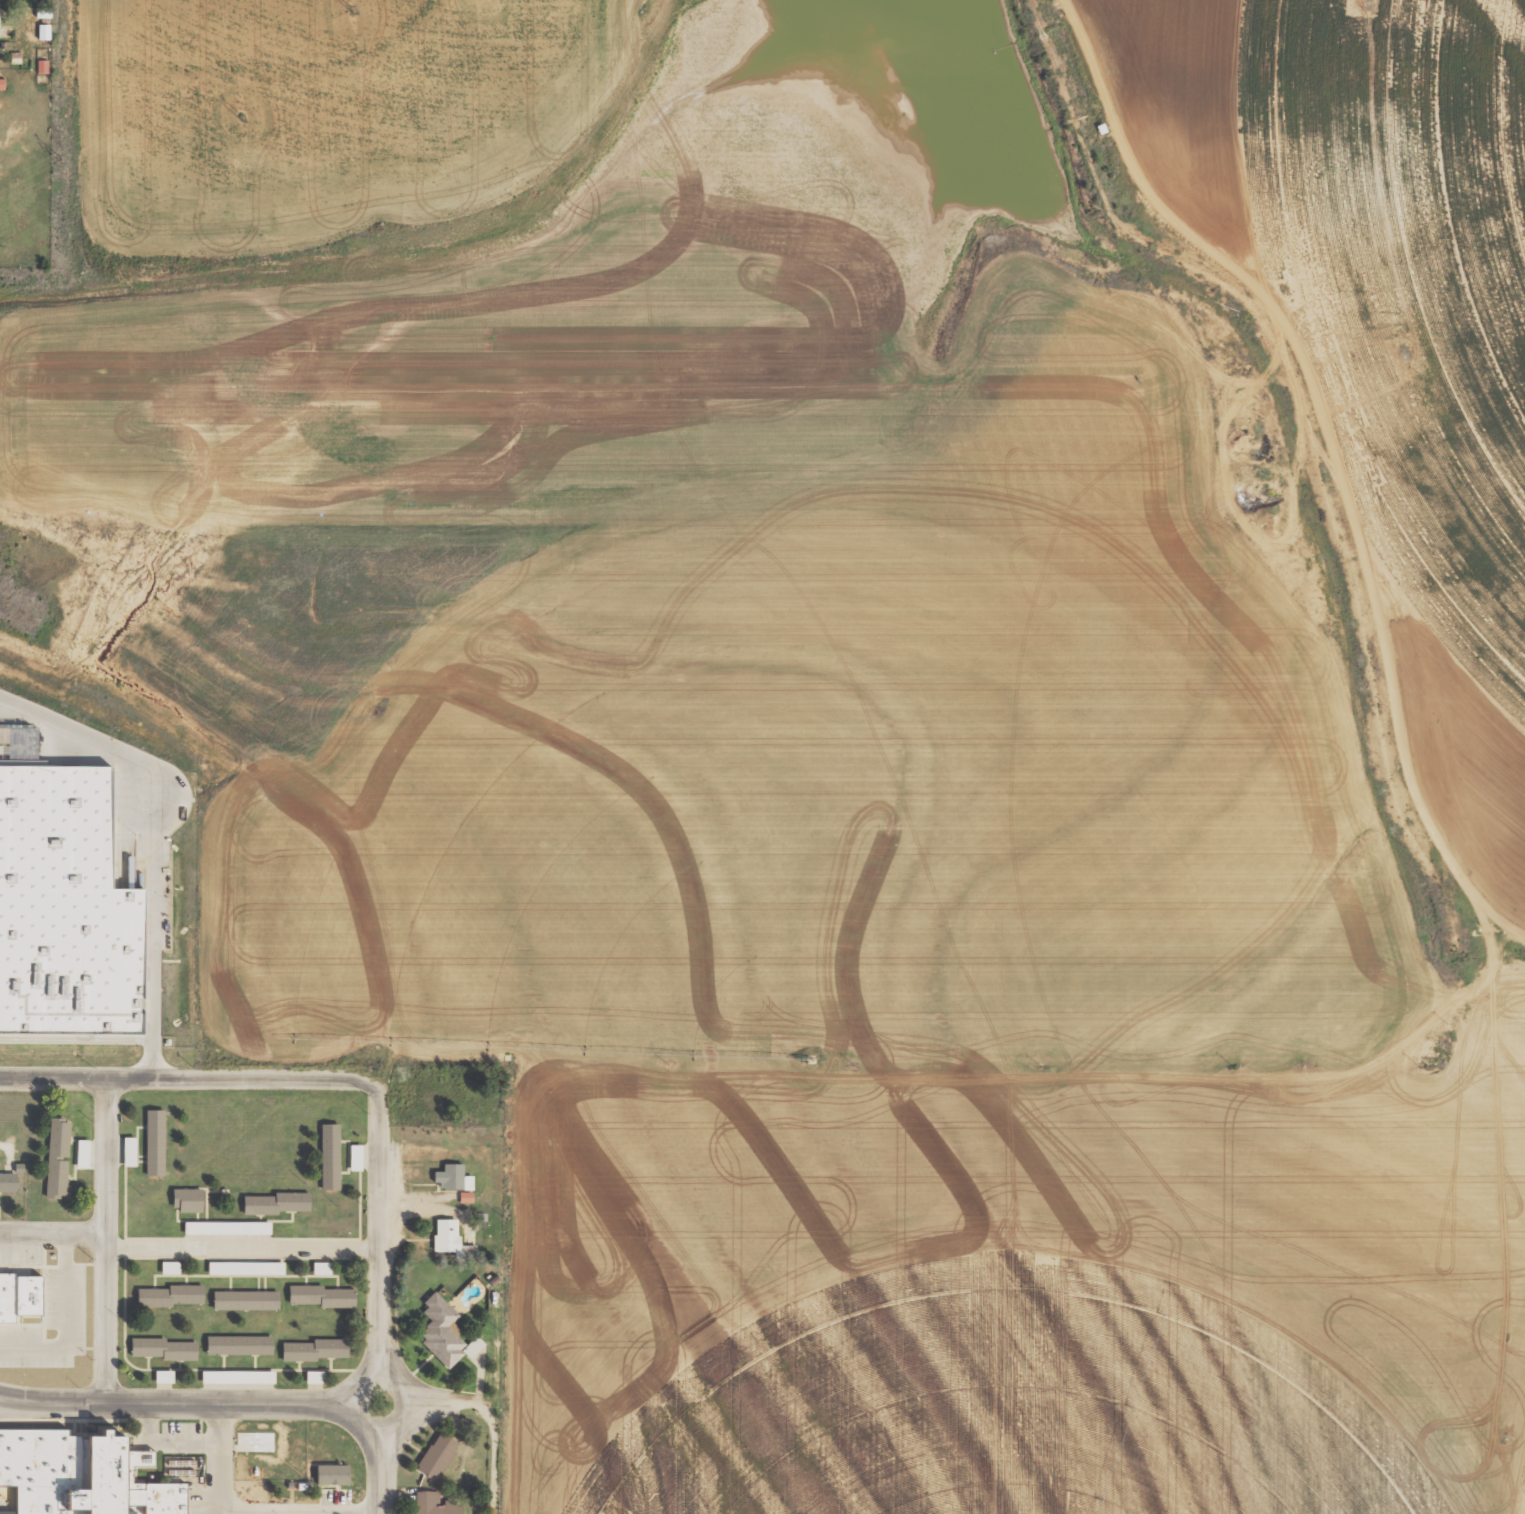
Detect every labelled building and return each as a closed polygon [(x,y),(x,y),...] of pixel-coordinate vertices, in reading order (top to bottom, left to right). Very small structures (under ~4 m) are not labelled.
[(37,73),(48,73),(48,60),(37,60),(37,73)] [(134,1042),(135,901),(101,900),(102,778),(0,777),(0,1040),(134,1042)] [(165,1176),(165,1109),(147,1109),(147,1176),(165,1176)] [(71,1119),(50,1118),(47,1198),(67,1199),(71,1119)] [(321,1190),(340,1190),(340,1124),(321,1124),(321,1190)] [(134,1166),(133,1137),(122,1137),(122,1166),(134,1166)] [(75,1167),(87,1168),(88,1140),(76,1139),(75,1167)] [(361,1145),(348,1144),(348,1170),(360,1170),(361,1145)] [(432,1171),(431,1182),(439,1183),(439,1190),(472,1190),(472,1175),(462,1175),(462,1164),(441,1163),(441,1171),(432,1171)] [(19,1192),(19,1173),(0,1173),(0,1192),(19,1192)] [(203,1189),(173,1189),(173,1212),(203,1212),(203,1189)] [(471,1203),(471,1192),(458,1192),(458,1202),(471,1203)] [(244,1214),(310,1214),(310,1194),(244,1194),(244,1214)] [(433,1251),(457,1251),(457,1218),(432,1219),(433,1251)] [(269,1234),(269,1222),(183,1221),(183,1234),(269,1234)] [(178,1273),(178,1261),(160,1261),(160,1273),(178,1273)] [(207,1273),(283,1274),(283,1262),(207,1261),(207,1273)] [(329,1262),(311,1262),(312,1274),(329,1274),(329,1262)] [(9,1330),(9,1323),(35,1324),(36,1285),(9,1284),(9,1280),(0,1280),(0,1330),(9,1330)] [(204,1286),(138,1286),(138,1306),(204,1306),(204,1286)] [(290,1287),(290,1307),(356,1307),(356,1287),(290,1287)] [(279,1291),(214,1291),(214,1309),(279,1309),(279,1291)] [(458,1315),(434,1292),(418,1310),(430,1321),(415,1337),(448,1368),(463,1353),(469,1359),(483,1344),(474,1335),(465,1345),(455,1335),(460,1330),(451,1322),(458,1315)] [(273,1354),(273,1336),(208,1336),(208,1354),(273,1354)] [(197,1359),(197,1340),(131,1340),(131,1359),(197,1359)] [(283,1341),(283,1360),(348,1360),(348,1340),(283,1341)] [(153,1383),(172,1383),(172,1370),(154,1370),(153,1383)] [(202,1371),(202,1383),(275,1383),(275,1371),(202,1371)] [(305,1383),(322,1383),(322,1371),(304,1372),(305,1383)] [(456,1443),(438,1431),(414,1468),(435,1481),(454,1452),(451,1450),(456,1443)] [(10,1494),(9,1513),(179,1513),(180,1491),(127,1490),(128,1475),(148,1475),(148,1458),(115,1457),(115,1451),(99,1451),(100,1445),(90,1445),(90,1453),(73,1453),(73,1445),(59,1445),(59,1440),(0,1439),(0,1494),(10,1494)] [(313,1468),(312,1489),(344,1490),(344,1469),(313,1468)] [(438,1503),(438,1491),(415,1491),(415,1513),(460,1513),(460,1503),(438,1503)]
